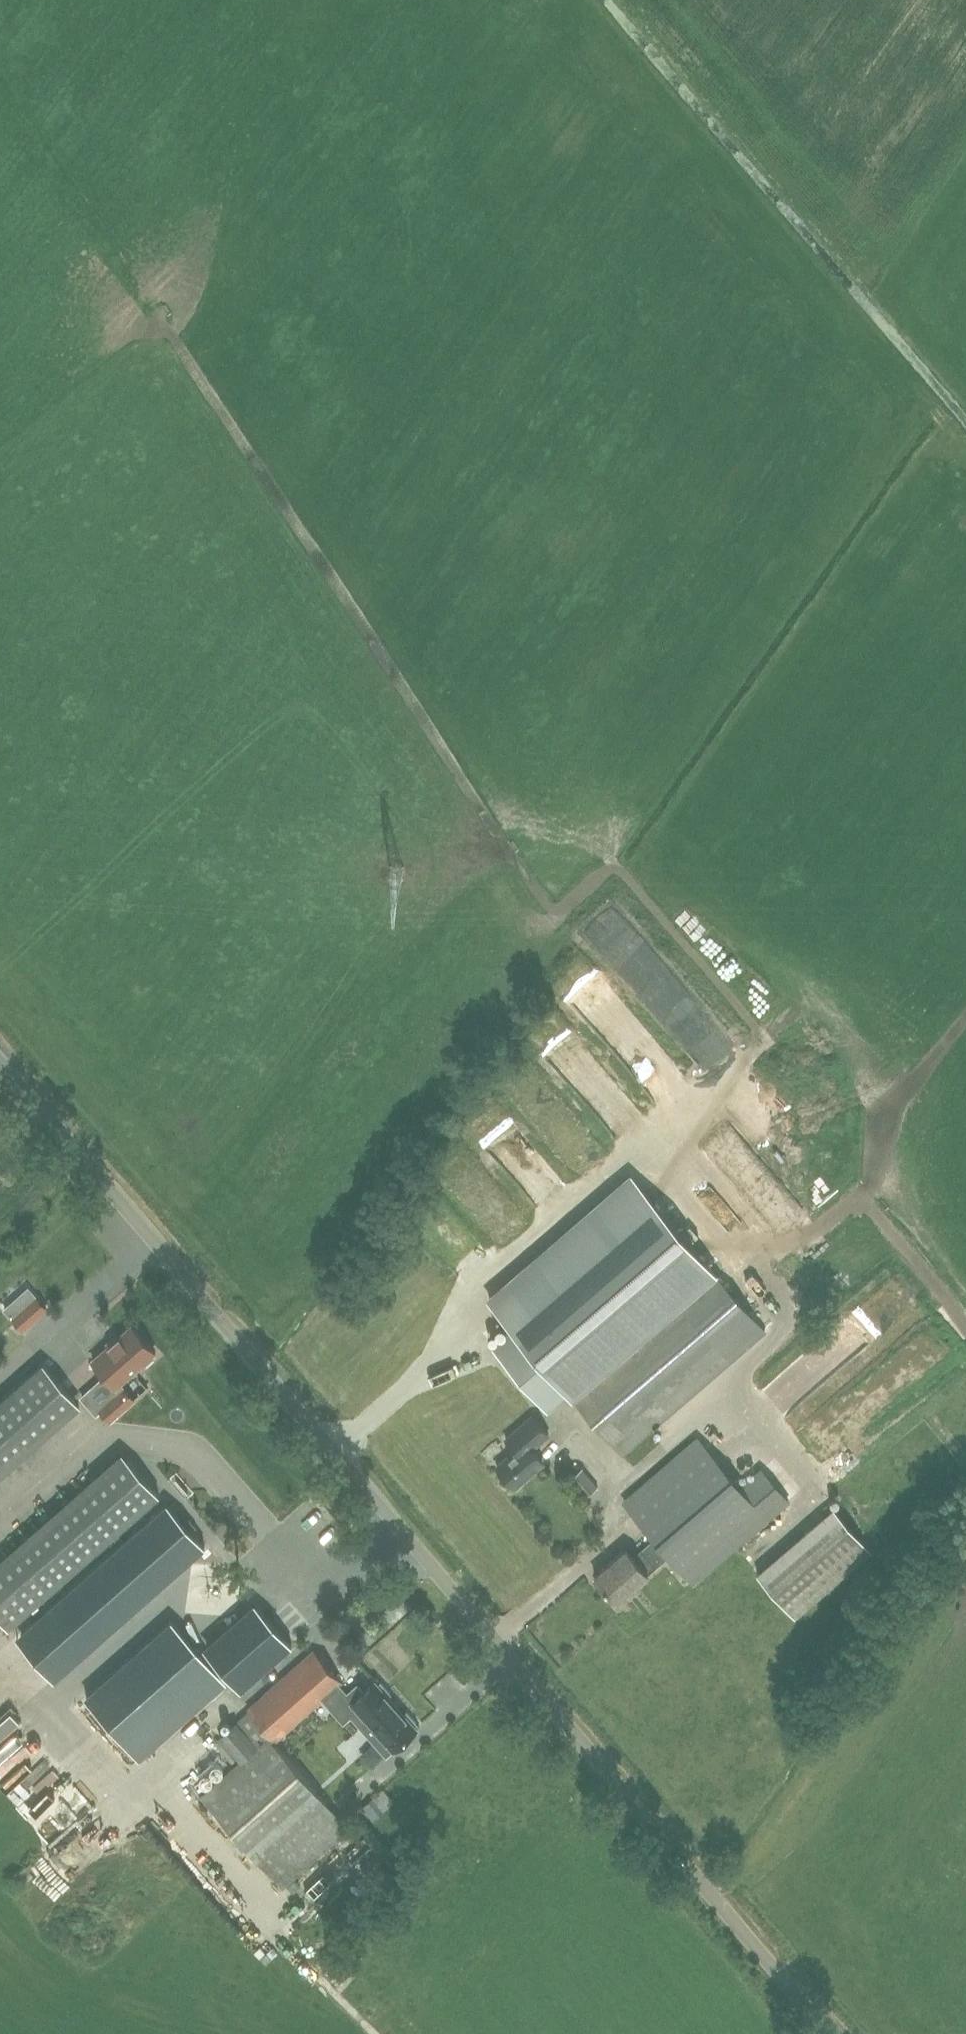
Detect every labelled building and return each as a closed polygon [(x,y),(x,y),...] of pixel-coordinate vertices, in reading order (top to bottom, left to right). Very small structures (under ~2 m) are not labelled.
[(600,1084),(588,1096),(599,1107),(604,1101),(613,1111),(625,1099),(597,1070),(591,1076),(600,1084)] [(553,1082),(527,1103),(573,1160),(592,1145),(576,1124),(583,1118),(553,1082)] [(559,1173),(537,1196),(545,1204),(567,1181),(559,1173)] [(558,1395),(570,1392),(623,1453),(765,1330),(707,1263),(636,1179),(494,1299),(517,1326),(496,1343),(534,1388),(545,1393),(558,1395)] [(3,1310),(12,1320),(23,1332),(49,1309),(38,1297),(29,1287),(3,1310)] [(157,1345),(136,1320),(96,1354),(118,1379),(143,1357),(147,1358),(155,1351),(155,1347),(157,1345)] [(0,1403),(0,1481),(88,1407),(50,1361),(0,1403)] [(14,1390),(1,1375),(0,1375),(0,1402),(14,1390)] [(743,1404),(756,1424),(791,1403),(778,1382),(743,1404)] [(129,1403),(119,1392),(100,1409),(111,1420),(129,1403)] [(532,1448),(550,1433),(534,1415),(507,1438),(517,1450),(498,1466),(515,1486),(544,1461),(532,1448)] [(694,1582),(788,1500),(761,1468),(740,1487),(699,1439),(625,1502),(657,1538),(635,1557),(627,1547),(595,1575),(617,1600),(648,1573),(670,1554),(694,1582)] [(586,1497),(598,1486),(582,1468),(570,1478),(586,1497)] [(169,1505),(163,1510),(58,1601),(92,1641),(202,1543),(176,1513),(169,1505)] [(871,1552),(834,1508),(757,1574),(794,1618),(871,1552)] [(260,1607),(206,1652),(212,1659),(234,1684),(286,1638),(264,1613),(260,1607)] [(250,1710),(236,1721),(219,1736),(240,1759),(201,1795),(282,1888),(350,1828),(275,1742),(317,1705),(326,1715),(344,1699),(335,1689),(343,1682),(314,1648),(247,1708),(250,1710)] [(347,1738),(355,1732),(390,1772),(420,1745),(417,1742),(420,1740),(412,1730),(409,1733),(392,1713),(395,1711),(386,1701),(383,1703),(369,1687),(350,1706),(344,1700),(327,1715),(347,1738)] [(0,1750),(0,1765),(11,1756),(4,1747),(0,1750)] [(35,1800),(59,1777),(39,1755),(14,1778),(35,1800)] [(382,1803),(397,1784),(387,1777),(373,1796),(382,1803)] [(59,1850),(84,1826),(88,1830),(108,1810),(99,1801),(54,1845),(59,1850)]
